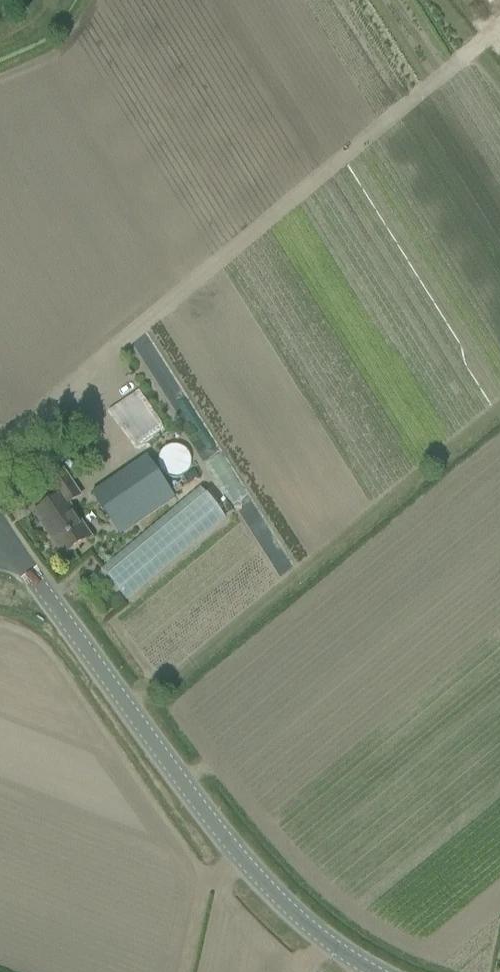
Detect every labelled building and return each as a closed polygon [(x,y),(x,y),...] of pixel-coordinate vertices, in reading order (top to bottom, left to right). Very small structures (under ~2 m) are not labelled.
[(96,492),(94,493),(111,520),(125,510),(135,526),(176,499),(149,457),(96,492)] [(67,505),(80,496),(64,472),(50,481),(60,496),(34,514),(49,536),(62,555),(79,544),(89,537),(77,518),(67,505)]
